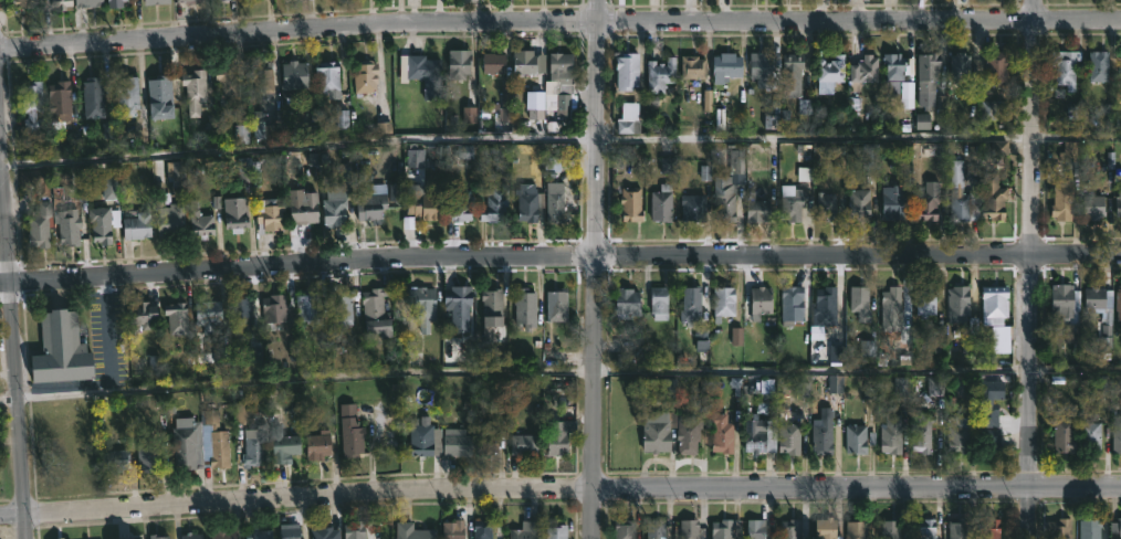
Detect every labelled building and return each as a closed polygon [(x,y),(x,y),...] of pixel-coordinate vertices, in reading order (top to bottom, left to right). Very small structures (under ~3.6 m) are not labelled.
[(36,8),(36,0),(17,0),(17,8),(36,8)] [(49,6),(48,0),(70,0),(71,6),(64,6),(65,10),(56,10),(56,6),(49,6)] [(103,9),(103,0),(77,0),(77,9),(103,9)] [(468,65),(468,75),(449,76),(449,72),(447,72),(447,50),(470,50),(469,65),(468,65)] [(1008,51),(1007,85),(993,86),(993,84),(987,84),(987,51),(1008,51)] [(1076,60),(1075,91),(1067,91),(1067,84),(1056,84),(1056,52),(1080,51),(1080,60),(1076,60)] [(1109,81),(1089,81),(1089,51),(1110,51),(1109,81)] [(492,53),(504,54),(504,73),(481,73),(482,52),(492,53)] [(562,52),(573,53),(573,83),(572,83),(572,94),(570,94),(570,109),(556,109),(556,105),(546,105),(546,102),(543,102),(543,113),(527,113),(527,93),(543,94),(543,101),(545,101),(546,93),(544,93),(544,81),(549,81),(548,52),(562,52)] [(621,52),(637,53),(636,86),(630,86),(630,91),(615,89),(615,70),(614,70),(614,59),(611,59),(611,52),(621,52)] [(940,61),(939,73),(936,73),(936,81),(934,81),(934,106),(929,106),(929,110),(923,110),(922,106),(918,106),(916,54),(940,52),(940,61)] [(533,53),(544,55),(544,73),(515,72),(515,61),(513,61),(513,56),(515,56),(515,54),(533,53)] [(741,56),(741,77),(711,76),(712,55),(720,55),(720,53),(733,53),(733,56),(741,56)] [(764,53),(764,55),(780,55),(780,87),(756,87),(756,78),(750,78),(750,55),(764,53)] [(797,97),(782,96),(782,53),(802,53),(802,68),(799,68),(799,97),(797,97)] [(845,53),(844,81),(834,81),(832,94),(817,94),(818,81),(815,81),(815,57),(835,60),(835,53),(845,53)] [(878,56),(878,81),(861,81),(861,92),(849,92),(849,63),(857,63),(857,61),(859,61),(859,59),(862,59),(862,53),(872,53),(872,56),(878,56)] [(901,53),(901,56),(905,56),(905,65),(908,65),(908,74),(902,75),(902,80),(899,80),(899,97),(886,97),(886,63),(883,63),(882,56),(883,56),(883,53),(901,53)] [(425,54),(425,59),(441,59),(440,99),(422,101),(422,78),(406,78),(406,54),(425,54)] [(696,55),(696,59),(704,59),(704,78),(680,78),(680,55),(696,55)] [(674,56),(674,60),(675,60),(675,63),(674,63),(674,83),(663,83),(663,93),(646,93),(646,61),(654,61),(654,65),(658,65),(658,63),(662,63),(662,65),(664,65),(664,56),(674,56)] [(297,60),(297,62),(305,62),(306,95),(280,96),(280,63),(286,62),(286,60),(297,60)] [(371,62),(371,63),(376,63),(376,91),(354,92),(353,73),(355,73),(355,64),(359,64),(363,60),(368,60),(371,62)] [(337,61),(339,93),(318,94),(317,73),(315,73),(314,62),(337,61)] [(234,63),(234,66),(238,65),(240,103),(220,105),(218,80),(214,80),(214,70),(219,68),(219,66),(226,66),(226,64),(234,63)] [(266,65),(266,68),(272,68),(273,93),(255,94),(254,77),(250,77),(250,66),(266,65)] [(203,70),(205,107),(198,107),(198,117),(187,118),(185,85),(179,85),(179,74),(191,74),(191,70),(203,70)] [(167,103),(168,113),(157,114),(157,103),(148,104),(146,80),(156,78),(156,75),(168,74),(169,103),(167,103)] [(104,117),(83,118),(81,82),(84,81),(84,77),(102,76),(104,117)] [(136,76),(138,108),(134,108),(135,116),(123,117),(123,105),(114,106),(112,82),(121,81),(121,76),(136,76)] [(66,80),(67,89),(70,88),(71,113),(62,113),(62,120),(49,120),(49,114),(48,114),(46,84),(56,83),(55,80),(66,80)] [(36,112),(36,117),(41,117),(42,129),(23,130),(22,118),(27,118),(27,112),(22,113),(21,85),(30,84),(30,82),(40,81),(42,112),(36,112)] [(1007,119),(982,119),(982,101),(1007,101),(1007,119)] [(621,135),(639,135),(639,103),(621,103),(621,135)] [(869,169),(862,169),(862,142),(879,142),(879,169),(869,169)] [(744,147),(744,182),(736,182),(736,177),(730,177),(730,150),(738,150),(738,147),(744,147)] [(423,152),(408,152),(408,168),(423,168),(423,152)] [(31,186),(19,186),(19,170),(48,169),(49,184),(31,186)] [(997,173),(997,188),(1005,188),(1005,220),(991,220),(991,218),(982,219),(982,204),(983,204),(984,172),(997,173)] [(1072,180),(1072,186),(1073,186),(1073,216),(1071,216),(1071,221),(1056,221),(1056,216),(1050,216),(1050,204),(1054,204),(1054,180),(1072,180)] [(928,221),(915,220),(916,191),(920,191),(920,181),(939,181),(939,205),(936,205),(937,213),(936,221),(928,221)] [(385,182),(386,204),(381,205),(381,219),(357,221),(356,195),(362,195),(362,193),(369,194),(369,183),(385,182)] [(535,183),(536,192),(543,192),(543,208),(536,208),(536,222),(517,220),(518,183),(535,183)] [(671,183),(671,222),(651,221),(650,191),(660,191),(660,183),(671,183)] [(735,183),(736,218),(735,218),(735,222),(721,222),(721,220),(715,220),(715,198),(715,194),(713,194),(713,183),(735,183)] [(423,184),(423,194),(438,194),(438,220),(421,220),(421,216),(413,216),(413,213),(406,213),(406,207),(402,207),(402,184),(423,184)] [(794,184),(794,189),(802,189),(802,194),(803,194),(803,207),(800,207),(800,221),(786,221),(786,219),(779,219),(780,184),(794,184)] [(903,184),(903,220),(883,219),(883,215),(881,215),(882,187),(892,187),(892,184),(903,184)] [(345,224),(323,225),(322,199),(326,199),(325,187),(348,187),(348,198),(346,198),(346,208),(344,208),(345,224)] [(640,187),(640,209),(642,209),(642,221),(621,221),(621,203),(619,203),(621,187),(640,187)] [(963,188),(963,193),(971,193),(970,221),(958,221),(958,218),(951,218),(951,188),(963,188)] [(503,189),(503,195),(507,195),(507,207),(504,207),(504,220),(496,220),(495,222),(479,221),(480,205),(486,205),(486,192),(491,192),(491,189),(503,189)] [(861,220),(848,220),(849,189),(870,189),(870,220),(861,220)] [(469,190),(469,195),(473,195),(473,207),(471,207),(471,220),(462,220),(462,224),(452,224),(452,220),(446,220),(446,212),(452,212),(452,192),(458,192),(458,190),(469,190)] [(316,191),(317,223),(289,224),(289,202),(301,201),(301,192),(316,191)] [(563,192),(563,213),(569,213),(569,222),(545,222),(545,191),(563,192)] [(836,194),(836,221),(817,221),(817,191),(823,191),(823,194),(836,194)] [(704,194),(704,221),(694,224),(694,222),(692,222),(692,220),(681,220),(680,194),(704,194)] [(1104,195),(1104,216),(1099,216),(1098,221),(1091,221),(1091,215),(1082,215),(1082,195),(1104,195)] [(230,228),(224,228),(222,198),(247,198),(248,226),(230,228)] [(274,198),(275,201),(283,200),(283,211),(281,211),(282,230),(263,231),(263,234),(258,234),(254,199),(274,198)] [(197,199),(198,212),(200,212),(200,215),(212,214),(213,234),(207,234),(207,239),(200,240),(200,235),(190,236),(189,199),(197,199)] [(769,222),(745,222),(745,201),(769,201),(769,222)] [(157,237),(156,216),(158,216),(158,207),(172,207),(172,203),(182,202),(184,235),(157,237)] [(99,204),(99,208),(108,207),(111,244),(99,245),(99,242),(92,242),(91,221),(88,221),(87,209),(91,208),(91,205),(99,204)] [(76,208),(76,215),(80,215),(81,230),(77,231),(78,245),(59,244),(57,213),(64,212),(64,209),(76,208)] [(48,215),(49,247),(38,247),(38,245),(28,246),(27,215),(30,215),(30,210),(50,209),(50,215),(48,215)] [(136,210),(136,212),(149,211),(149,236),(122,240),(122,219),(123,219),(123,210),(136,210)] [(1068,284),(1068,289),(1072,289),(1072,318),(1050,318),(1050,289),(1055,289),(1055,284),(1068,284)] [(426,286),(426,288),(433,288),(433,318),(429,318),(429,334),(420,334),(420,320),(413,320),(413,303),(408,303),(408,288),(409,286),(426,286)] [(764,286),(764,288),(771,288),(771,314),(761,314),(761,321),(751,321),(751,288),(764,286)] [(803,286),(802,321),(779,320),(779,286),(803,286)] [(836,286),(836,326),(824,326),(823,340),(809,339),(809,326),(811,326),(813,306),(815,306),(815,288),(824,288),(825,286),(836,286)] [(870,309),(870,324),(857,324),(857,311),(849,311),(849,286),(868,286),(868,309),(870,309)] [(901,286),(901,310),(902,310),(902,320),(893,320),(892,327),(881,327),(881,292),(889,292),(889,286),(901,286)] [(925,318),(914,318),(915,286),(936,286),(935,316),(925,315),(925,318)] [(953,321),(947,321),(949,288),(953,288),(953,286),(970,286),(968,315),(964,315),(964,321),(953,321)] [(1006,298),(1006,317),(986,317),(986,298),(982,298),(982,286),(1008,286),(1008,298),(1006,298)] [(1098,286),(1098,288),(1104,288),(1104,311),(1112,311),(1111,348),(1098,349),(1098,337),(1101,337),(1101,325),(1103,325),(1103,313),(1085,313),(1085,289),(1091,289),(1091,286),(1098,286)] [(383,296),(384,318),(390,318),(390,336),(389,337),(389,339),(379,338),(379,334),(365,334),(360,292),(370,290),(370,288),(384,287),(384,296),(383,296)] [(471,287),(471,305),(468,305),(468,331),(450,331),(451,326),(446,326),(446,320),(450,320),(450,304),(443,304),(443,289),(457,289),(457,287),(471,287)] [(567,321),(546,321),(546,290),(556,290),(556,287),(567,287),(567,321)] [(667,287),(667,320),(653,320),(653,313),(650,313),(650,287),(667,287)] [(701,323),(680,323),(680,309),(682,309),(682,287),(701,287),(701,323)] [(735,316),(713,316),(713,287),(734,287),(735,316)] [(492,327),(491,341),(484,341),(484,335),(482,335),(482,328),(480,328),(481,300),(480,300),(480,290),(502,288),(502,327),(492,327)] [(527,288),(527,293),(536,293),(536,327),(531,327),(531,331),(515,330),(515,305),(513,305),(515,288),(527,288)] [(632,288),(632,292),(639,292),(639,315),(631,315),(631,318),(616,318),(616,314),(612,314),(611,305),(614,306),(614,288),(632,288)] [(334,325),(332,325),(331,293),(342,293),(342,290),(349,290),(352,325),(334,325)] [(319,292),(321,328),(310,328),(310,323),(296,323),(295,295),(308,295),(308,292),(319,292)] [(284,294),(285,321),(277,321),(279,330),(264,330),(263,316),(262,316),(261,297),(268,297),(268,295),(284,294)] [(251,330),(230,331),(229,299),(250,297),(251,330)] [(213,300),(220,300),(221,324),(212,325),(212,331),(201,331),(201,325),(195,325),(193,302),(213,300)] [(147,302),(147,306),(155,305),(155,320),(148,320),(148,324),(128,325),(127,307),(138,306),(138,302),(147,302)] [(185,302),(187,334),(167,335),(166,315),(163,315),(161,303),(185,302)] [(62,309),(62,311),(75,311),(76,341),(83,341),(84,350),(87,349),(90,377),(27,380),(25,353),(41,352),(39,313),(45,313),(45,310),(62,309)] [(944,377),(942,408),(936,408),(937,395),(926,395),(928,376),(944,377)] [(993,400),(993,404),(998,404),(998,427),(981,427),(981,380),(1004,381),(1004,400),(993,400)] [(355,413),(355,416),(357,416),(357,427),(364,426),(365,437),(362,438),(363,453),(355,454),(355,457),(342,458),(339,404),(355,403),(355,413)] [(831,408),(831,410),(834,410),(834,416),(831,416),(831,455),(815,455),(815,451),(811,451),(813,419),(819,419),(819,408),(831,408)] [(217,410),(219,431),(227,431),(229,468),(217,468),(217,467),(202,466),(199,410),(217,410)] [(657,452),(657,454),(650,454),(650,452),(641,452),(641,412),(675,411),(675,427),(669,427),(670,452),(657,452)] [(931,412),(931,415),(934,415),(934,423),(931,423),(931,430),(932,430),(930,455),(920,454),(920,452),(912,452),(912,412),(931,412)] [(726,413),(726,423),(733,423),(733,454),(712,452),(713,426),(710,426),(710,413),(726,413)] [(429,415),(429,423),(431,423),(431,427),(440,427),(440,454),(409,454),(409,416),(417,416),(417,424),(418,424),(419,415),(429,415)] [(901,415),(901,454),(889,454),(889,452),(880,452),(880,424),(886,424),(886,415),(901,415)] [(1112,415),(1120,416),(1120,453),(1111,453),(1112,415)] [(967,416),(968,418),(968,454),(956,454),(956,452),(946,452),(947,418),(967,416)] [(192,418),(196,444),(196,471),(181,471),(181,465),(174,466),(171,445),(172,445),(172,429),(174,429),(174,418),(192,418)] [(1073,419),(1076,453),(1054,453),(1055,419),(1073,419)] [(559,455),(559,457),(546,456),(546,421),(575,420),(575,432),(567,432),(567,455),(559,455)] [(776,420),(775,453),(757,452),(757,455),(752,455),(752,452),(744,452),(744,420),(776,420)] [(696,442),(696,455),(682,455),(682,450),(678,448),(678,442),(675,442),(678,421),(700,421),(699,442),(696,442)] [(1099,452),(1099,454),(1093,454),(1093,452),(1079,452),(1080,422),(1101,423),(1100,452),(1099,452)] [(850,423),(850,425),(866,425),(867,454),(846,453),(846,425),(850,423)] [(248,467),(242,467),(241,454),(243,454),(243,430),(256,429),(256,424),(266,424),(266,436),(264,436),(265,465),(249,465),(249,467),(248,467)] [(281,430),(281,436),(298,435),(300,453),(290,454),(291,464),(270,464),(269,424),(281,424),(281,430)] [(799,424),(799,455),(778,453),(778,424),(799,424)] [(497,434),(496,454),(476,454),(476,433),(484,434),(484,425),(495,425),(495,433),(497,434)] [(464,429),(464,435),(471,435),(471,456),(442,455),(443,429),(464,429)] [(1000,453),(979,452),(979,429),(1000,429),(1000,453)] [(326,430),(328,431),(329,455),(323,456),(323,461),(306,461),(305,435),(318,434),(318,431),(326,430)] [(525,456),(510,455),(511,434),(537,435),(537,454),(525,454),(525,456)] [(149,440),(149,443),(157,442),(158,468),(155,468),(155,472),(146,473),(146,469),(137,469),(136,443),(142,443),(142,440),(149,440)] [(121,469),(121,474),(111,475),(111,471),(105,471),(104,450),(128,448),(129,468),(121,469)] [(836,519),(836,538),(816,538),(816,519),(827,519),(827,517),(831,517),(831,519),(836,519)] [(967,517),(967,538),(948,538),(949,519),(955,519),(955,517),(967,517)] [(1070,517),(1070,538),(1047,538),(1047,520),(1054,520),(1054,525),(1058,525),(1058,517),(1070,517)] [(1101,517),(1100,538),(1078,538),(1078,518),(1098,519),(1098,517),(1101,517)] [(799,518),(799,538),(779,538),(779,520),(799,518)] [(998,518),(998,538),(977,538),(977,524),(984,524),(984,518),(998,518)] [(1118,518),(1120,518),(1120,537),(1119,537),(1119,532),(1114,532),(1114,535),(1111,535),(1111,532),(1110,532),(1110,521),(1118,522),(1118,518)] [(362,519),(363,538),(343,538),(342,524),(350,524),(350,520),(362,519)] [(673,526),(673,538),(646,538),(646,519),(664,520),(664,526),(673,526)] [(731,519),(731,538),(712,538),(711,521),(721,521),(721,519),(731,519)] [(763,520),(764,538),(757,538),(746,538),(746,519),(759,519),(763,520)] [(901,527),(901,538),(881,538),(881,519),(894,519),(894,527),(901,527)] [(935,519),(935,538),(914,538),(914,521),(935,519)] [(491,520),(491,538),(473,538),(473,520),(491,520)] [(537,520),(537,538),(509,538),(509,529),(525,529),(525,520),(537,520)] [(635,520),(635,538),(614,538),(614,520),(635,520)] [(699,520),(699,538),(680,538),(680,520),(699,520)] [(867,522),(867,538),(846,538),(846,520),(865,520),(865,522),(867,522)] [(462,524),(462,538),(441,538),(441,521),(457,521),(457,524),(462,524)] [(297,522),(297,538),(279,538),(277,524),(297,522)] [(436,530),(436,538),(395,538),(396,522),(412,522),(412,530),(436,530)] [(567,525),(568,538),(546,538),(546,527),(555,527),(555,524),(567,525)] [(338,529),(339,538),(310,538),(310,527),(331,526),(331,529),(338,529)] [(233,530),(234,538),(208,538),(208,531),(214,531),(214,528),(224,528),(224,531),(233,530)] [(271,530),(271,538),(245,538),(244,531),(271,530)]
